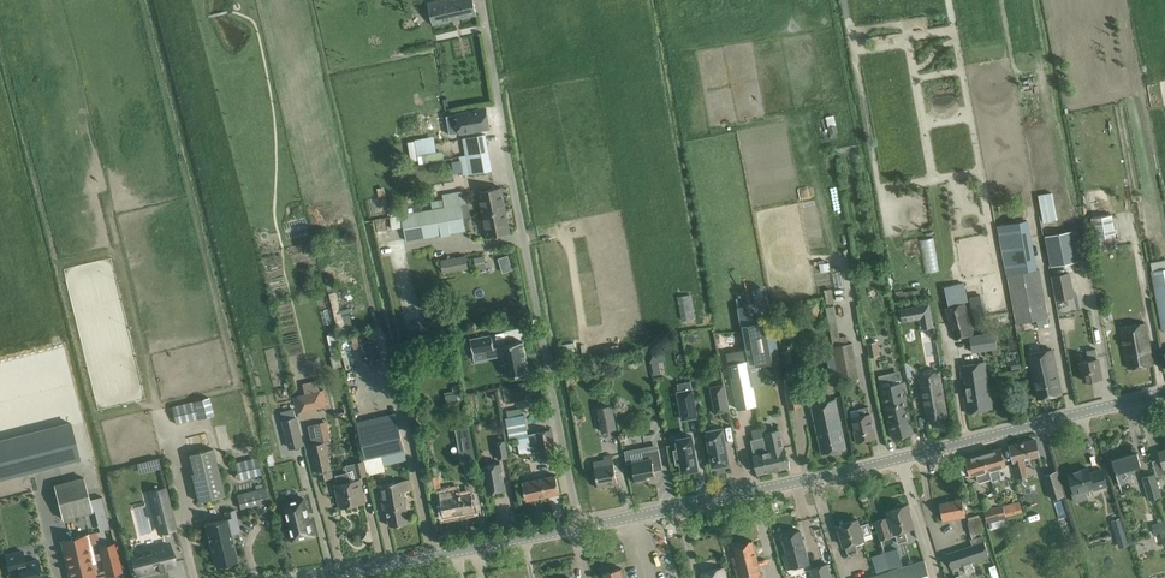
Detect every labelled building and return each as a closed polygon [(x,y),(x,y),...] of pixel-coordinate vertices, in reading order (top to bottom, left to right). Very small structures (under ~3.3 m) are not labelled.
[(465,17),(477,14),(474,0),(450,0),(446,1),(446,0),(440,0),(429,3),(433,24),(465,17)] [(486,105),(446,113),(450,132),(490,124),(486,105)] [(837,125),(828,126),(829,134),(830,134),(831,137),(837,136),(837,133),(838,133),(837,125)] [(463,138),(466,155),(488,151),(485,134),(478,135),(463,138)] [(466,155),(460,156),(463,175),(492,170),(488,151),(466,155)] [(1105,170),(1085,173),(1099,255),(1119,251),(1105,170)] [(479,191),(483,214),(506,209),(502,187),(479,191)] [(445,206),(460,203),(466,202),(463,190),(442,195),(445,206)] [(460,203),(445,206),(401,215),(407,242),(470,229),(468,217),(463,218),(462,212),(460,203)] [(506,209),(483,214),(487,236),(510,232),(506,209)] [(999,226),(1008,274),(1037,269),(1028,220),(999,226)] [(1045,236),(1045,237),(1050,266),(1079,261),(1073,231),(1073,230),(1045,236)] [(934,236),(919,239),(925,272),(940,269),(934,236)] [(467,255),(441,259),(443,273),(469,269),(467,255)] [(825,263),(825,259),(818,260),(821,272),(830,270),(829,262),(825,263)] [(1037,269),(1008,274),(1017,324),(1049,318),(1039,268),(1037,269)] [(1162,330),(1164,329),(1164,268),(1152,271),(1162,330)] [(1070,273),(1052,276),(1057,300),(1075,297),(1070,273)] [(948,303),(968,299),(965,282),(945,287),(948,303)] [(341,315),(336,288),(329,290),(337,332),(354,329),(351,313),(341,315)] [(691,294),(677,296),(682,320),(695,318),(691,294)] [(967,301),(949,305),(944,307),(947,323),(950,322),(954,339),(970,336),(972,351),(998,347),(995,328),(989,329),(990,332),(975,335),(967,301)] [(928,303),(900,308),(902,321),(920,317),(931,315),(928,303)] [(809,304),(806,316),(816,319),(820,308),(809,304)] [(836,308),(826,309),(840,381),(860,377),(853,342),(849,343),(847,336),(841,337),(836,308)] [(1058,312),(1062,329),(1074,326),(1069,309),(1058,312)] [(1113,311),(1101,313),(1103,323),(1114,321),(1113,311)] [(742,326),(747,351),(750,366),(781,360),(773,319),(742,326)] [(1153,364),(1151,352),(1147,323),(1122,327),(1128,367),(1153,364)] [(471,338),(473,354),(488,351),(489,358),(504,355),(507,375),(507,376),(529,372),(529,371),(528,371),(523,343),(523,342),(523,341),(501,345),(501,346),(494,348),(492,334),(491,334),(491,335),(472,339),(471,338)] [(880,355),(878,341),(867,343),(870,356),(880,355)] [(1102,377),(1096,349),(1088,351),(1088,350),(1085,348),(1078,350),(1076,352),(1078,361),(1081,363),(1084,380),(1102,377)] [(1029,355),(1035,386),(1037,398),(1061,393),(1054,361),(1055,361),(1053,350),(1029,355)] [(719,356),(725,385),(729,409),(738,408),(738,409),(757,405),(755,390),(750,366),(747,351),(719,356)] [(659,361),(652,362),(654,375),(661,374),(659,361)] [(992,408),(990,396),(984,362),(962,366),(964,379),(966,378),(967,384),(962,387),(967,413),(992,408)] [(914,364),(907,365),(908,375),(916,373),(914,364)] [(947,416),(945,404),(939,372),(919,375),(927,420),(947,416)] [(909,398),(906,386),(905,382),(881,387),(893,438),(913,433),(905,399),(909,398)] [(798,383),(786,385),(790,408),(802,406),(798,383)] [(723,384),(710,387),(716,413),(728,411),(723,384)] [(328,405),(324,389),(309,392),(313,409),(328,405)] [(692,390),(679,393),(684,419),(697,417),(692,390)] [(214,415),(210,397),(194,401),(198,418),(199,419),(214,415)] [(847,448),(844,436),(836,398),(811,404),(822,453),(847,448)] [(194,400),(171,406),(176,424),(198,418),(194,401),(194,400)] [(344,403),(333,405),(335,414),(346,412),(344,403)] [(625,403),(617,412),(623,418),(631,409),(625,403)] [(612,405),(598,408),(603,431),(616,429),(612,405)] [(876,437),(873,425),(869,406),(859,408),(860,416),(852,418),(857,441),(876,437)] [(532,453),(528,434),(524,414),(505,418),(509,441),(511,440),(512,444),(517,443),(520,455),(532,453)] [(282,421),(289,448),(303,445),(296,418),(282,421)] [(367,469),(384,465),(407,460),(398,420),(359,429),(367,469)] [(79,458),(70,422),(0,440),(0,478),(79,458)] [(723,427),(706,430),(709,443),(707,444),(709,453),(711,453),(713,466),(717,465),(718,467),(725,466),(725,464),(730,463),(723,427)] [(316,445),(312,446),(315,459),(317,471),(320,481),(333,478),(331,468),(327,453),(333,451),(330,441),(324,443),(321,428),(312,430),(316,445)] [(551,429),(528,434),(532,453),(533,460),(556,455),(551,429)] [(767,436),(764,437),(764,438),(767,439),(771,456),(772,459),(774,470),(789,466),(786,455),(782,437),(780,429),(766,433),(767,436)] [(698,469),(692,436),(691,433),(676,436),(678,449),(675,449),(677,462),(681,461),(683,471),(686,471),(687,473),(695,472),(695,469),(698,469)] [(754,439),(751,440),(753,451),(756,462),(759,474),(774,470),(772,459),(771,456),(767,439),(764,438),(764,437),(754,439)] [(471,438),(459,440),(463,459),(475,457),(471,438)] [(1040,457),(1038,451),(1035,439),(1010,445),(1018,478),(1029,476),(1025,460),(1040,457)] [(505,440),(496,442),(499,458),(508,456),(505,440)] [(193,473),(191,473),(198,501),(225,495),(213,448),(189,454),(193,473)] [(663,469),(661,457),(659,448),(641,452),(643,459),(633,461),(636,480),(655,477),(654,471),(663,469)] [(1001,448),(983,453),(991,478),(992,478),(992,480),(1002,477),(1000,467),(1006,465),(1001,448)] [(1120,485),(1137,466),(1141,465),(1137,452),(1112,460),(1120,485)] [(979,482),(991,478),(983,453),(965,458),(970,475),(977,473),(979,482)] [(605,464),(594,466),(598,486),(617,482),(612,455),(604,456),(604,459),(605,464)] [(257,456),(235,462),(239,480),(262,474),(257,456)] [(160,464),(158,458),(143,462),(145,470),(160,466),(160,464)] [(364,461),(354,463),(358,477),(368,475),(364,461)] [(505,489),(503,477),(501,463),(484,466),(489,492),(505,489)] [(1088,498),(1086,489),(1093,487),(1094,489),(1107,485),(1106,480),(1102,469),(1090,473),(1088,467),(1068,473),(1074,492),(1071,492),(1074,502),(1088,498)] [(1052,499),(1064,496),(1057,471),(1045,474),(1052,499)] [(1154,473),(1143,476),(1150,499),(1161,496),(1154,473)] [(523,482),(524,488),(527,500),(560,492),(556,475),(544,478),(523,482)] [(62,518),(92,510),(84,477),(54,485),(62,518)] [(433,478),(436,489),(442,488),(439,477),(433,478)] [(360,479),(336,484),(340,506),(365,501),(360,479)] [(379,485),(382,497),(384,509),(387,509),(390,526),(409,522),(404,491),(412,490),(410,479),(379,485)] [(264,487),(237,494),(241,509),(268,502),(264,487)] [(475,510),(473,498),(472,493),(456,496),(455,491),(440,494),(444,516),(475,510)] [(982,509),(984,509),(999,505),(997,498),(990,500),(989,496),(979,499),(982,509)] [(304,498),(285,503),(288,518),(294,539),(303,537),(315,534),(311,519),(309,520),(304,498)] [(166,499),(153,502),(160,530),(173,527),(167,499),(166,499)] [(962,499),(939,503),(943,520),(966,516),(962,499)] [(1007,515),(1023,511),(1020,500),(1004,504),(1007,515)] [(887,510),(891,522),(888,523),(886,517),(875,521),(881,539),(892,536),(891,534),(895,532),(898,543),(908,540),(905,529),(914,526),(907,504),(904,505),(904,503),(902,502),(897,504),(896,506),(896,508),(887,510)] [(1003,504),(999,505),(984,509),(988,522),(1007,516),(1007,515),(1003,504)] [(216,519),(205,522),(212,554),(215,566),(226,563),(237,560),(231,534),(240,531),(237,520),(234,509),(223,511),(225,517),(216,519)] [(864,539),(861,530),(857,518),(838,525),(844,546),(845,545),(848,556),(858,552),(855,542),(864,539)] [(980,519),(968,522),(971,533),(982,531),(980,519)] [(1152,524),(1155,534),(1164,531),(1164,520),(1152,524)] [(809,561),(803,541),(800,530),(782,535),(788,554),(784,555),(787,567),(809,561)] [(1124,531),(1114,534),(1116,542),(1126,539),(1124,531)] [(61,540),(70,575),(70,577),(95,577),(92,563),(95,562),(94,560),(102,558),(103,561),(118,557),(114,543),(99,546),(101,553),(93,554),(91,543),(98,542),(95,532),(61,540)] [(988,553),(986,546),(982,535),(971,539),(973,545),(947,554),(952,569),(964,565),(966,573),(975,570),(973,562),(989,557),(988,553)] [(732,556),(738,577),(762,577),(755,552),(753,540),(734,545),(736,555),(732,556)] [(138,555),(134,556),(136,563),(137,568),(138,573),(139,573),(147,571),(159,568),(159,570),(160,570),(159,568),(161,567),(163,567),(164,569),(165,569),(164,567),(170,565),(173,564),(172,562),(173,562),(168,543),(153,547),(153,551),(154,551),(153,552),(151,552),(151,551),(146,553),(143,554),(143,553),(138,555)] [(887,561),(892,577),(928,577),(923,560),(904,566),(898,548),(884,552),(887,561)] [(40,568),(38,559),(25,562),(22,550),(6,554),(10,572),(19,569),(21,577),(42,577),(40,568)] [(887,561),(876,564),(879,573),(863,577),(892,577),(887,561)] [(829,564),(813,569),(815,577),(833,577),(829,564)] [(701,573),(703,577),(726,577),(723,567),(701,573)] [(602,572),(604,577),(624,577),(622,568),(602,572)]
